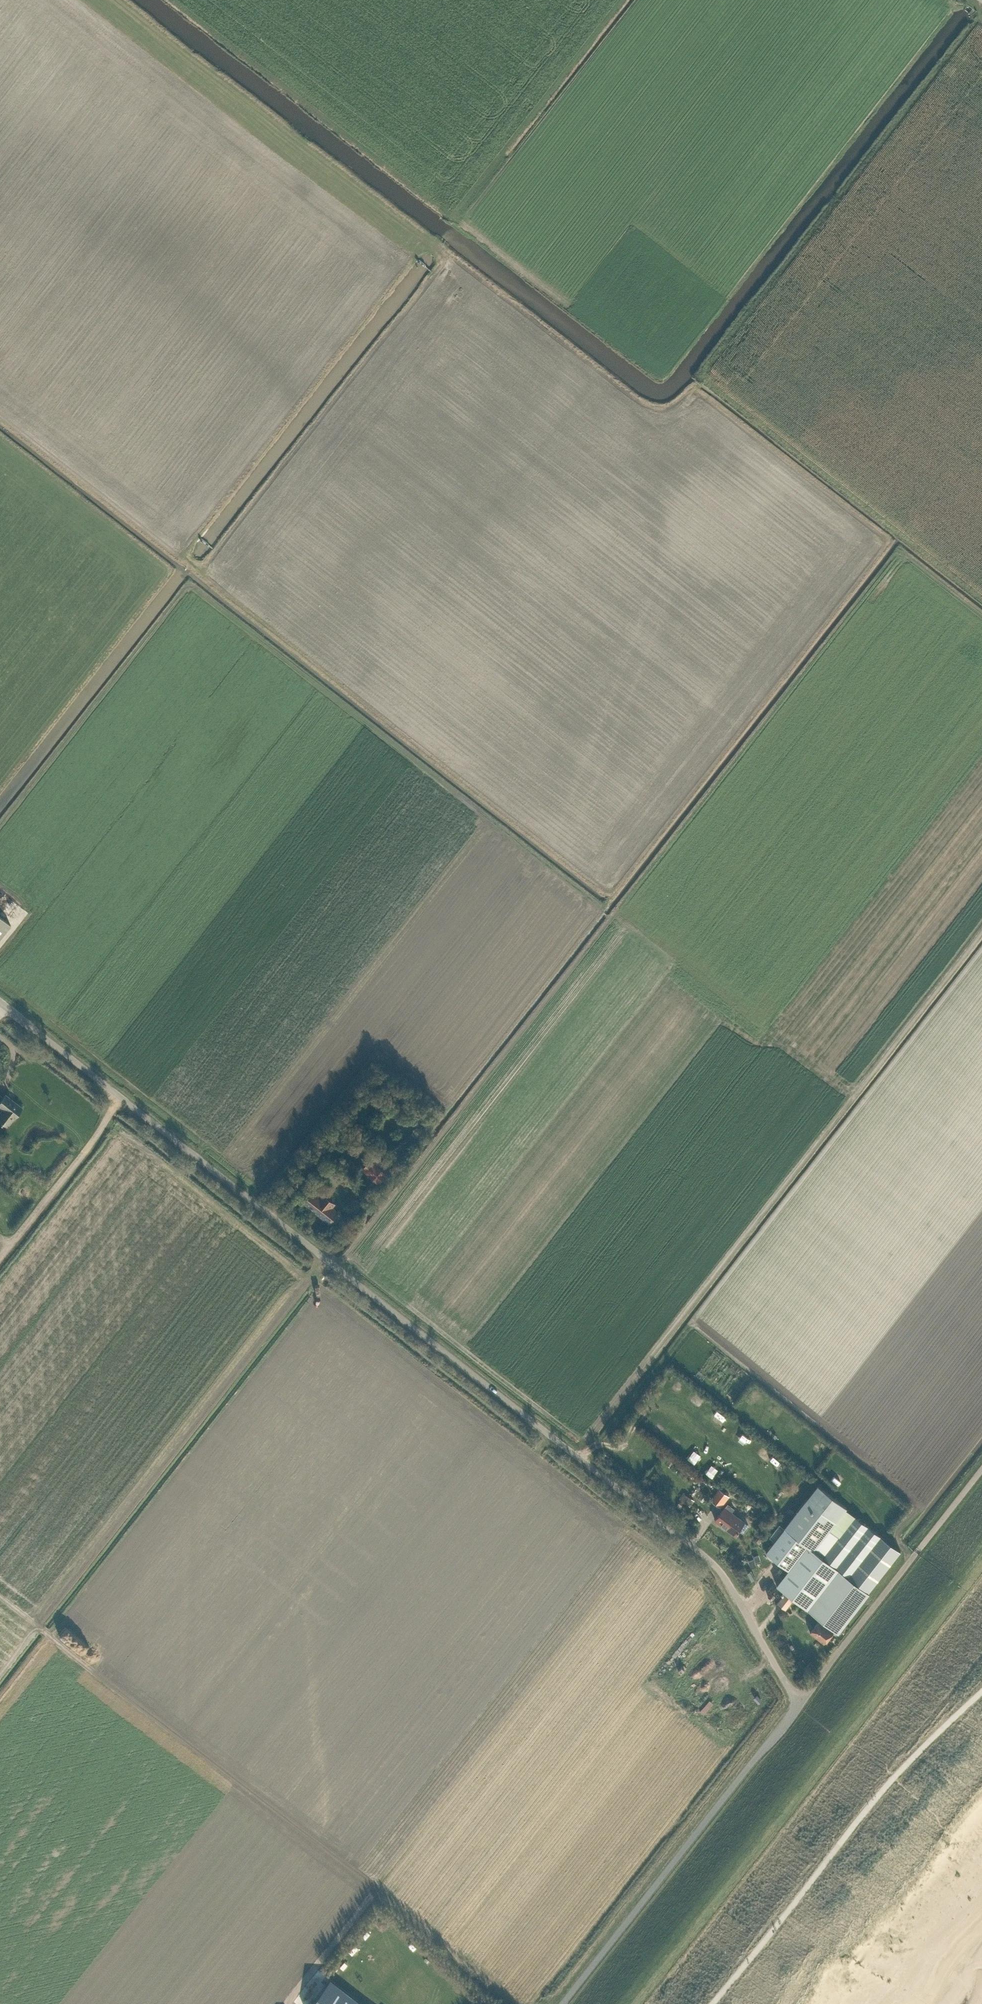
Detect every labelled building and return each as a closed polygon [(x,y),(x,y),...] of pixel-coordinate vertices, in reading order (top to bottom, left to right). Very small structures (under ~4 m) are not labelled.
[(12,924),(0,915),(0,940),(12,924)] [(15,1118),(23,1107),(6,1093),(0,1101),(0,1106),(3,1108),(0,1112),(0,1121),(7,1127),(15,1118)] [(387,1173),(379,1167),(381,1164),(372,1156),(362,1169),(378,1183),(387,1173)] [(326,1164),(321,1172),(326,1176),(332,1169),(326,1164)] [(339,1216),(337,1214),(339,1211),(332,1206),(335,1203),(324,1194),(321,1197),(314,1191),(305,1202),(330,1222),(332,1220),(334,1222),(337,1222),(339,1218),(339,1216)] [(669,1406),(675,1398),(666,1393),(661,1401),(669,1406)] [(683,1403),(675,1411),(682,1418),(690,1411),(683,1403)] [(693,1426),(701,1433),(707,1424),(699,1418),(693,1426)] [(659,1427),(656,1432),(666,1438),(669,1434),(659,1427)] [(708,1439),(716,1443),(720,1437),(712,1432),(708,1439)] [(679,1449),(685,1442),(678,1436),(672,1443),(679,1449)] [(739,1460),(743,1452),(737,1450),(733,1458),(739,1460)] [(700,1452),(693,1460),(700,1466),(707,1459),(700,1452)] [(749,1467),(759,1469),(760,1463),(750,1461),(749,1467)] [(708,1473),(717,1478),(722,1469),(713,1464),(708,1473)] [(769,1482),(772,1476),(764,1473),(761,1479),(769,1482)] [(786,1483),(782,1489),(796,1499),(800,1493),(786,1483)] [(826,1585),(838,1569),(859,1585),(859,1584),(869,1592),(901,1551),(845,1509),(846,1507),(817,1485),(806,1499),(783,1529),(765,1552),(788,1570),(777,1585),(802,1604),(820,1581),(826,1585)] [(720,1488),(711,1500),(721,1507),(730,1496),(720,1488)] [(684,1493),(680,1499),(690,1506),(694,1500),(684,1493)] [(725,1507),(715,1519),(734,1534),(738,1529),(743,1533),(749,1525),(744,1521),(732,1512),(735,1508),(728,1503),(725,1507)] [(783,1506),(780,1514),(789,1518),(792,1511),(783,1506)] [(820,1581),(802,1604),(820,1619),(834,1630),(838,1633),(869,1593),(858,1585),(859,1585),(838,1569),(826,1585),(820,1581)] [(794,1599),(786,1592),(778,1603),(786,1609),(794,1599)] [(810,1632),(824,1643),(834,1630),(820,1619),(810,1632)] [(695,1654),(704,1643),(700,1639),(690,1650),(695,1654)] [(812,1662),(805,1668),(809,1673),(816,1666),(812,1662)] [(322,2003),(363,2003),(337,1984),(322,2003)]
